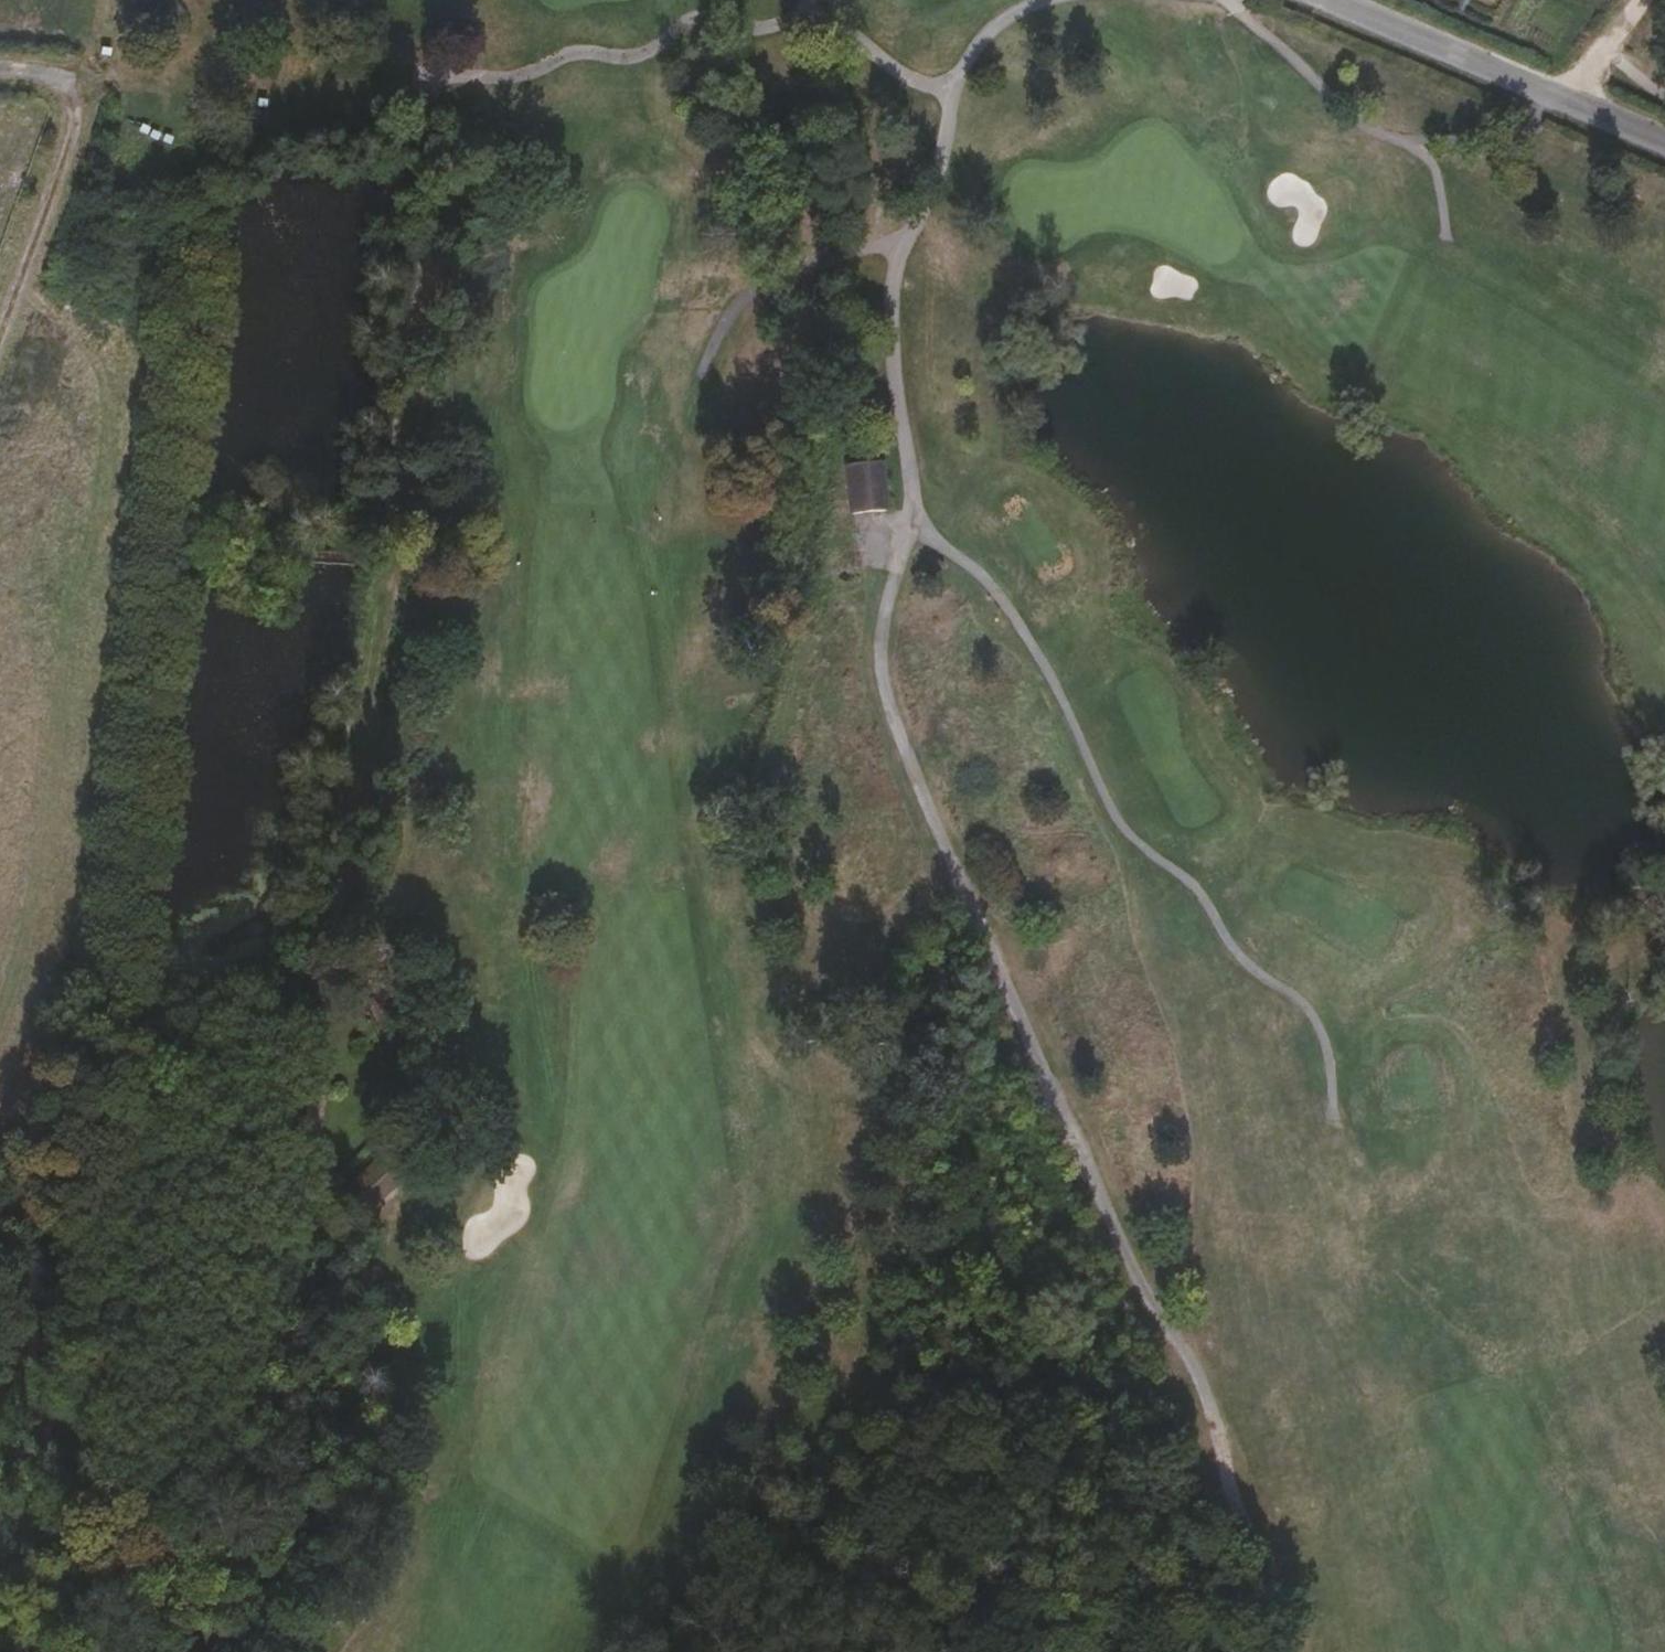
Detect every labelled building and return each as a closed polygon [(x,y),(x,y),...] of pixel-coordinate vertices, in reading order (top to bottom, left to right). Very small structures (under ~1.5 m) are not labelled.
[(886,460),(845,462),(847,513),(888,511),(886,460)] [(359,1213),(376,1194),(351,1175),(321,1211),(343,1230),(359,1213)]
